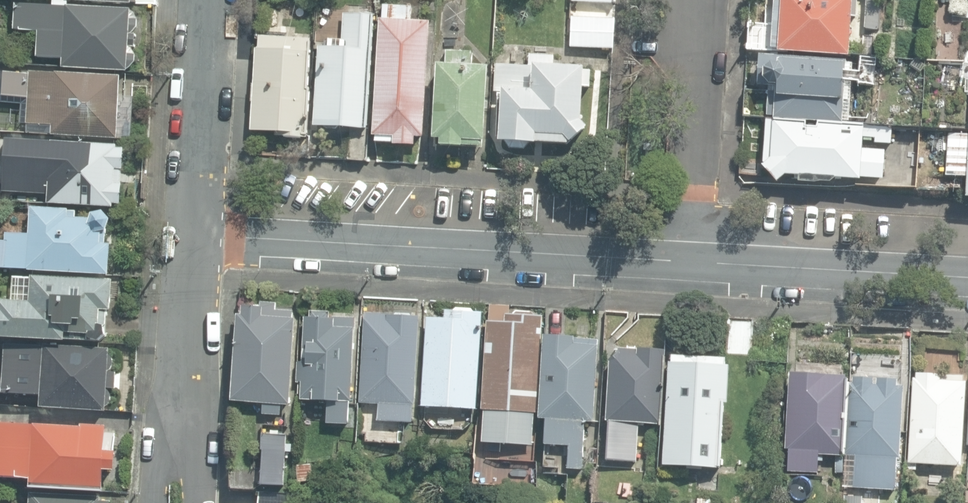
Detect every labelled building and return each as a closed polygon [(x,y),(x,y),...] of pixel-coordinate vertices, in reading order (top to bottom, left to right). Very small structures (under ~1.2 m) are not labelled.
[(774,25),(772,47),(780,48),(779,51),(849,55),(850,55),(852,16),(857,16),(858,0),(775,0),(774,25)] [(880,28),(882,0),(867,0),(866,27),(880,28)] [(963,0),(951,0),(951,10),(963,10),(963,0)] [(64,68),(129,71),(133,67),(138,62),(138,55),(135,49),(132,46),(137,46),(137,35),(133,35),(136,32),(139,27),(140,21),(137,14),(133,9),(18,4),(17,30),(40,31),(39,57),(64,58),(64,68)] [(378,143),(416,145),(417,137),(425,137),(432,23),(413,22),(414,7),(386,5),(385,19),(382,19),(375,135),(379,135),(378,143)] [(315,126),(351,128),(368,129),(374,15),(344,14),(343,40),(330,39),(329,46),(319,45),(315,126)] [(572,46),(615,48),(616,19),(573,17),(572,46)] [(772,47),(774,25),(749,24),(748,49),(779,51),(780,48),(772,47)] [(277,137),(308,138),(312,38),(260,36),(259,49),(256,48),(252,131),(277,132),(277,137)] [(864,54),(873,55),(874,37),(865,36),(864,54)] [(442,145),(485,147),(490,67),(473,66),(473,53),(448,51),(447,65),(439,65),(435,138),(442,139),(442,145)] [(501,142),(569,144),(589,128),(583,121),(585,87),(591,87),(592,71),(585,70),(586,67),(553,65),(554,56),(532,54),(531,65),(497,63),(496,88),(504,89),(501,142)] [(844,119),(848,60),(758,55),(756,85),(764,85),(764,89),(746,88),(744,114),(844,119)] [(53,135),(119,139),(120,114),(126,115),(127,101),(121,101),(122,77),(32,71),(32,74),(7,73),(6,76),(2,75),(2,83),(5,84),(5,95),(31,97),(29,123),(54,125),(53,135)] [(863,136),(864,126),(864,125),(818,122),(818,127),(806,126),(807,121),(767,119),(765,162),(763,165),(777,182),(786,174),(800,175),(800,182),(816,183),(821,182),(831,182),(836,178),(860,179),(860,178),(883,179),(885,150),(863,149),(863,136)] [(891,128),(864,126),(863,136),(865,136),(865,140),(872,141),(872,137),(876,137),(876,142),(891,143),(891,128)] [(368,129),(351,128),(350,159),(367,160),(368,129)] [(967,197),(967,134),(949,133),(947,174),(967,176),(967,196),(967,197)] [(50,204),(115,208),(116,204),(122,204),(125,150),(118,149),(118,146),(27,140),(27,145),(4,144),(2,165),(10,165),(9,180),(25,181),(24,193),(50,194),(50,204)] [(109,275),(111,245),(106,244),(107,230),(110,220),(103,211),(92,214),(90,219),(77,218),(77,211),(30,207),(28,233),(6,233),(6,248),(0,248),(0,267),(4,267),(4,269),(109,275)] [(67,342),(67,334),(104,336),(105,325),(109,325),(110,310),(113,310),(115,279),(31,274),(29,301),(0,299),(0,338),(67,342)] [(264,414),(281,415),(282,404),(290,405),(296,319),(294,318),(294,311),(277,310),(277,304),(261,303),(261,307),(244,306),(244,315),(243,316),(239,315),(233,401),(264,403),(264,414)] [(507,431),(534,432),(534,413),(539,413),(543,315),(536,315),(533,312),(518,311),(514,314),(510,314),(510,306),(491,305),(491,321),(487,321),(483,410),(508,411),(507,431)] [(303,415),(328,416),(329,407),(345,408),(346,401),(352,402),(357,318),(336,317),(336,319),(330,319),(331,312),(312,311),(312,318),(306,318),(304,362),(300,362),(299,381),(303,381),(302,399),(304,400),(303,415)] [(447,320),(426,319),(421,405),(479,408),(484,314),(447,312),(447,320)] [(379,420),(413,422),(414,405),(416,405),(420,317),(388,315),(388,314),(365,313),(361,402),(380,403),(379,420)] [(729,318),(727,349),(752,351),(754,319),(729,318)] [(594,421),(599,340),(573,338),(573,336),(545,334),(539,418),(546,418),(545,444),(569,446),(568,468),(583,469),(586,421),(594,421)] [(41,407),(106,412),(108,387),(115,388),(116,371),(107,370),(109,349),(44,344),(44,347),(4,344),(0,391),(42,394),(41,407)] [(607,460),(637,462),(640,422),(661,424),(666,350),(619,348),(619,351),(612,361),(607,420),(609,420),(607,460)] [(752,351),(727,349),(724,349),(723,357),(726,357),(724,405),(752,407),(755,351),(752,351)] [(726,357),(723,357),(672,356),(671,362),(669,362),(664,465),(714,468),(714,475),(720,475),(722,433),(724,405),(726,357)] [(788,470),(819,472),(819,461),(823,461),(823,455),(842,456),(847,376),(790,372),(786,449),(790,449),(788,470)] [(906,469),(916,470),(917,463),(962,466),(967,382),(963,382),(964,376),(916,373),(916,379),(914,379),(909,460),(907,460),(906,469)] [(872,494),(880,494),(880,489),(896,490),(898,458),(900,458),(904,386),(898,386),(898,380),(877,379),(876,385),(874,384),(874,378),(853,377),(853,383),(850,383),(846,456),(856,456),(854,487),(873,488),(872,494)] [(103,489),(104,467),(114,468),(115,449),(105,449),(106,424),(82,422),(82,426),(0,421),(0,474),(32,475),(31,485),(103,489)] [(722,433),(720,475),(729,476),(729,473),(741,474),(743,435),(722,433)] [(263,484),(285,485),(287,435),(263,434),(262,449),(264,449),(263,484)] [(297,464),(299,481),(313,479),(311,463),(297,464)] [(229,488),(255,491),(257,472),(230,470),(229,488)] [(31,502),(110,502),(110,501),(102,501),(102,496),(32,493),(31,502)]
